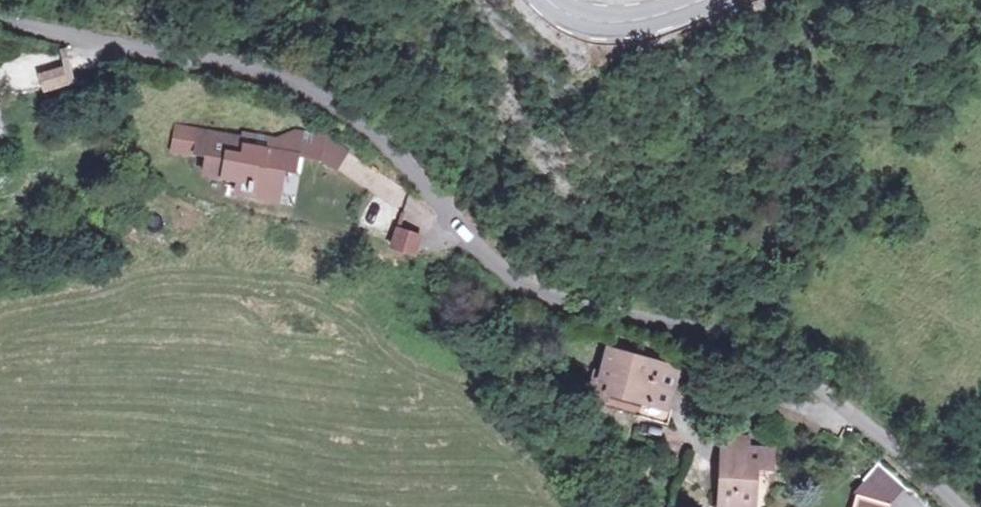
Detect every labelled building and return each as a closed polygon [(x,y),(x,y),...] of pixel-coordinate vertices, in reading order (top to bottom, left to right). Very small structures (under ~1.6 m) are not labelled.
[(41,93),(72,86),(67,66),(36,73),(41,93)] [(251,211),(277,214),(278,187),(301,190),(301,172),(244,167),(244,159),(198,154),(196,179),(207,179),(208,195),(252,200),(251,211)] [(392,229),(389,253),(417,256),(420,232),(392,229)] [(635,411),(659,417),(668,376),(599,362),(595,384),(585,382),(581,406),(600,410),(601,403),(635,411)] [(659,417),(635,411),(631,428),(661,436),(665,419),(659,417)] [(738,472),(738,455),(738,445),(714,445),(714,472),(738,472)] [(738,455),(738,472),(714,472),(713,506),(748,506),(748,475),(765,474),(766,456),(738,455)] [(848,498),(845,506),(881,506),(848,498)]
